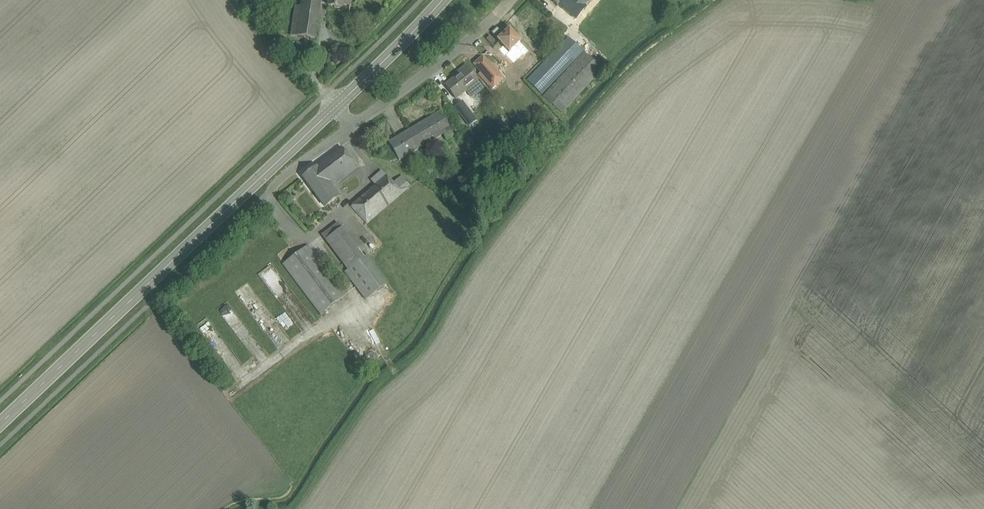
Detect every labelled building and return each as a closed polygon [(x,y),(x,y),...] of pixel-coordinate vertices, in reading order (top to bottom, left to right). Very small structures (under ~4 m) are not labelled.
[(247,13),(256,0),(244,0),(239,8),(247,13)] [(315,39),(321,0),(302,0),(301,6),(295,5),(291,35),(315,39)] [(589,11),(598,0),(550,0),(557,6),(560,3),(578,18),(586,8),(589,11)] [(518,61),(528,51),(509,30),(498,40),(518,61)] [(527,80),(542,94),(583,52),(568,38),(527,80)] [(544,97),(562,113),(602,69),(584,52),(544,97)] [(490,64),(481,72),(494,87),(503,79),(490,64)] [(462,72),(445,85),(456,99),(466,91),(472,98),(484,88),(478,81),(472,73),(466,65),(460,70),(462,72)] [(468,109),(461,114),(470,126),(477,120),(468,109)] [(454,135),(445,121),(440,112),(389,142),(399,160),(443,134),(446,139),(454,135)] [(470,129),(461,133),(466,146),(475,142),(470,129)] [(332,187),(357,168),(342,147),(303,177),(326,207),(339,196),(332,187)] [(367,224),(402,193),(387,175),(386,176),(382,171),(371,180),(376,185),(351,206),(367,224)] [(283,264),(321,314),(345,296),(307,246),(283,264)] [(388,282),(368,255),(345,272),(365,299),(388,282)] [(226,305),(218,311),(224,320),(233,314),(226,305)]
